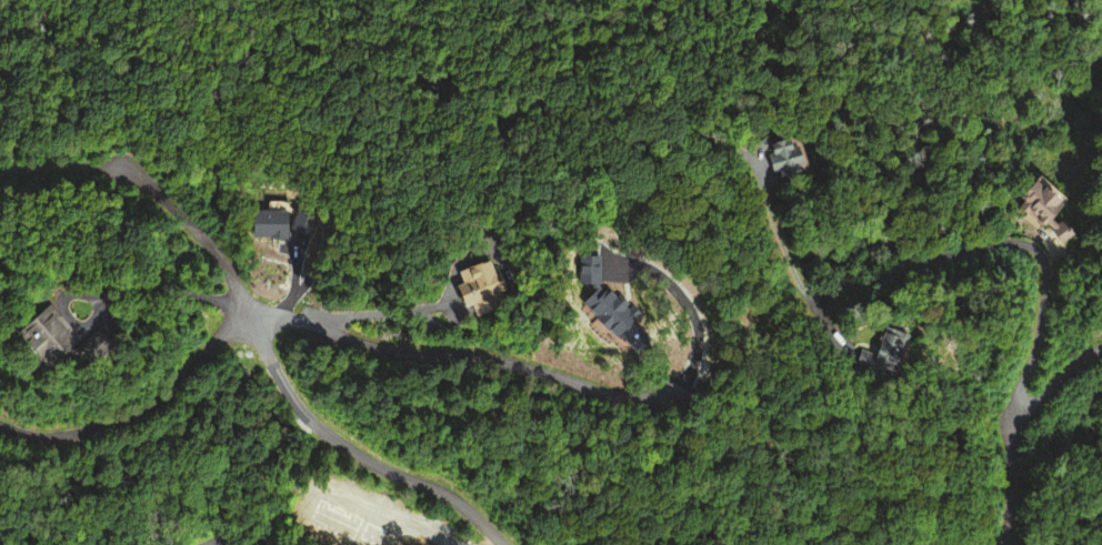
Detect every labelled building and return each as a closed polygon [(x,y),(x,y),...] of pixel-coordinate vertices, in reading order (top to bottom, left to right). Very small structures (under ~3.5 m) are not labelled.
[(770,179),(794,176),(790,139),(766,141),(770,179)] [(1040,226),(1062,200),(1032,176),(1010,202),(1040,226)] [(1065,239),(1064,226),(1049,227),(1049,240),(1065,239)] [(505,308),(498,278),(492,280),(488,262),(456,269),(462,293),(456,294),(459,307),(470,305),(472,315),(505,308)] [(47,303),(12,330),(42,367),(76,340),(47,303)] [(870,356),(857,351),(852,365),(888,378),(904,338),(880,329),(870,356)]
